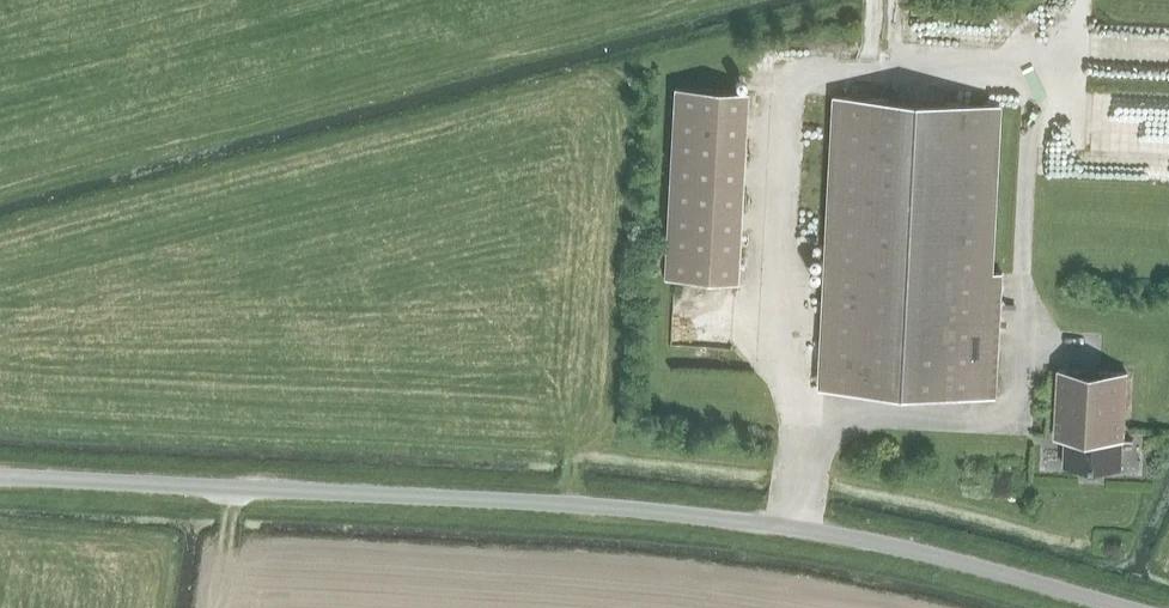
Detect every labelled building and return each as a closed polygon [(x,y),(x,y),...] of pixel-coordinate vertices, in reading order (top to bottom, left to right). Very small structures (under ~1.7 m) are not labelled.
[(745,92),(732,91),(673,88),(663,278),(735,281),(745,92)] [(987,272),(996,105),(838,97),(823,387),(995,396),(1001,273),(987,272)] [(1058,369),(1054,436),(1065,437),(1063,466),(1120,468),(1125,373),(1058,369)]
